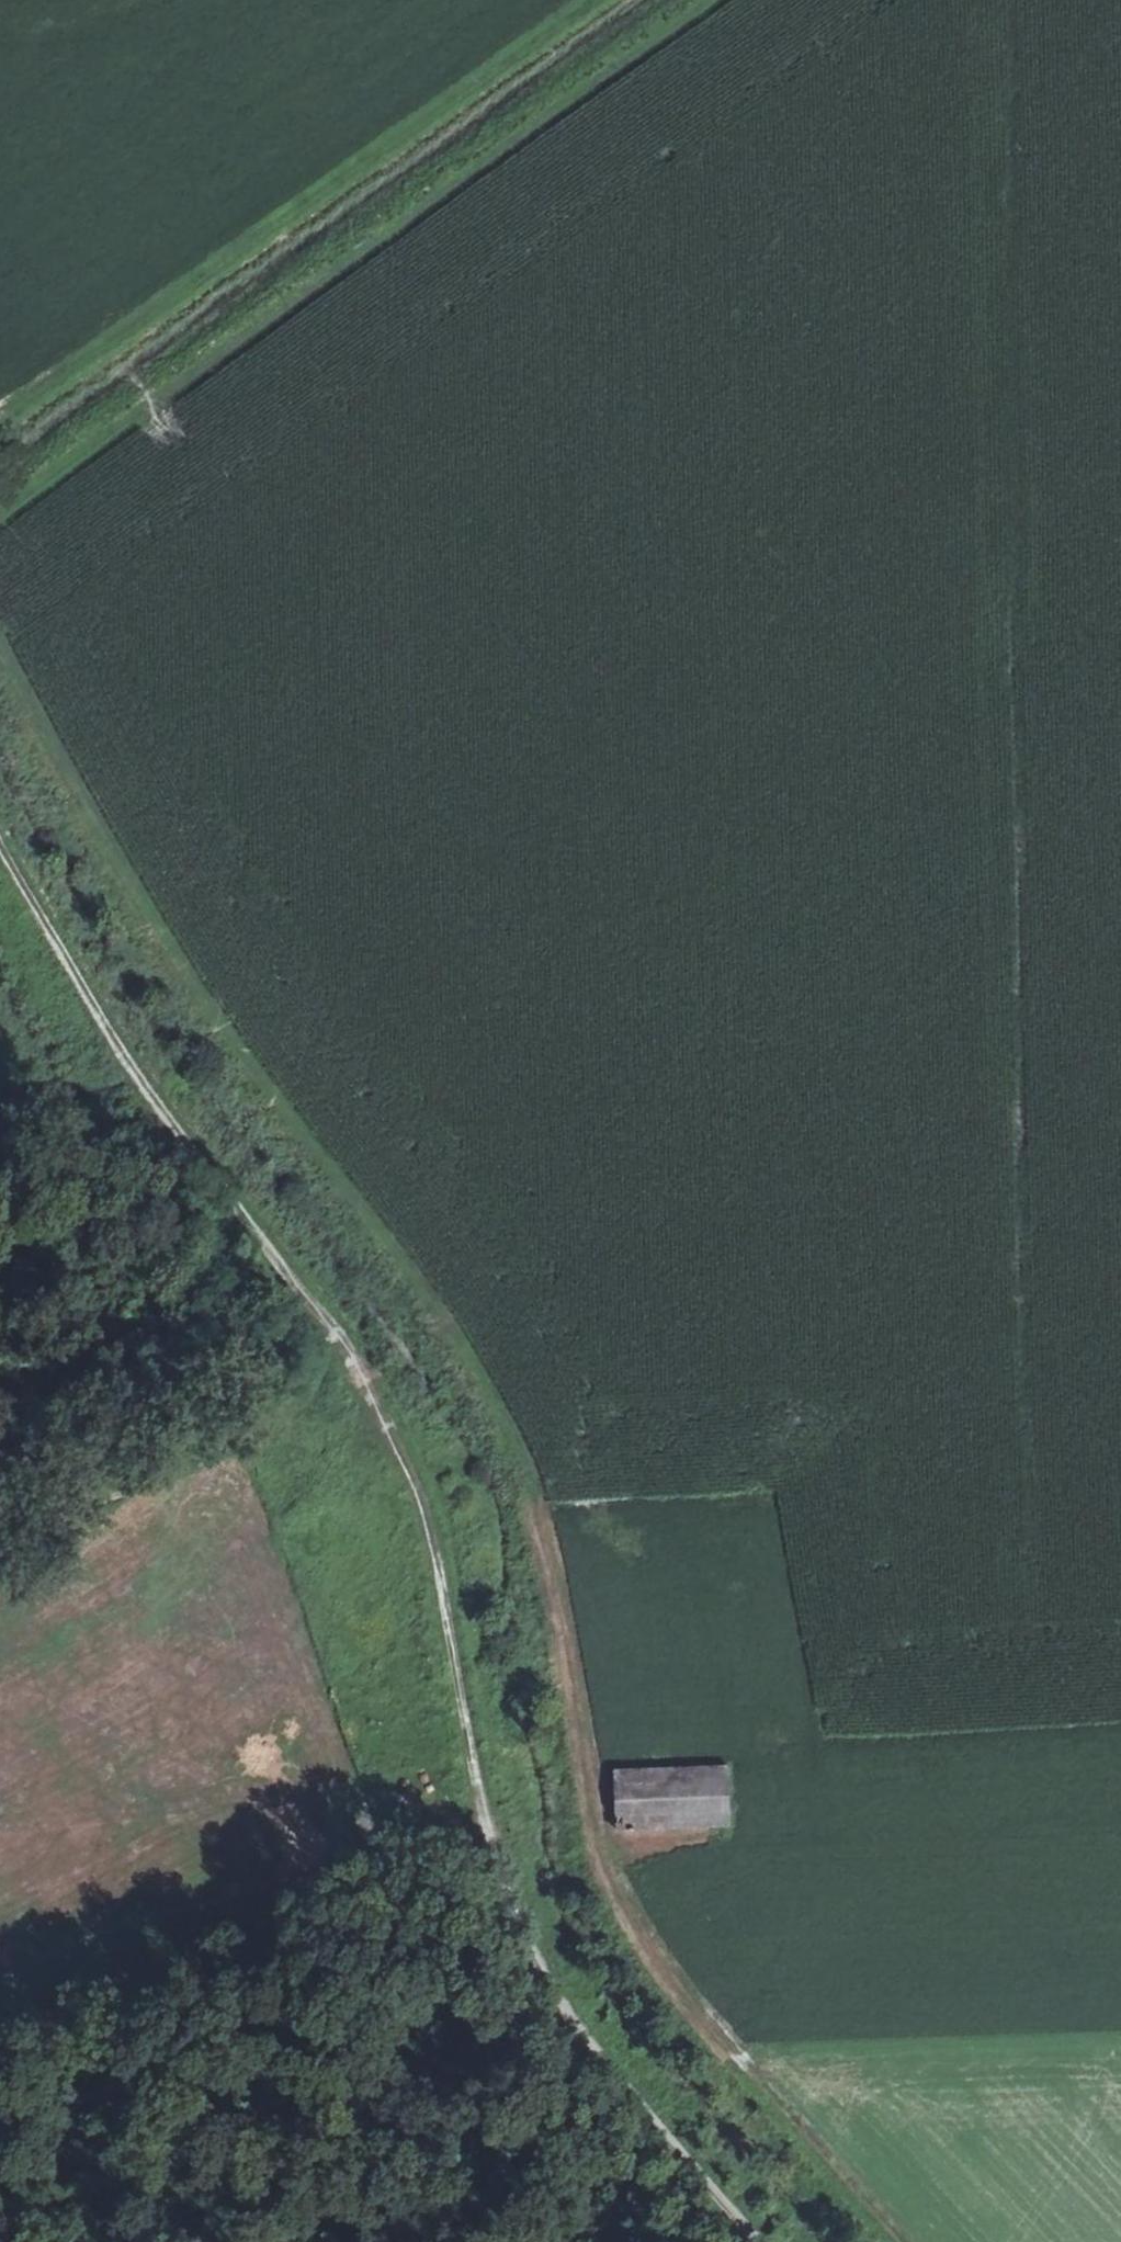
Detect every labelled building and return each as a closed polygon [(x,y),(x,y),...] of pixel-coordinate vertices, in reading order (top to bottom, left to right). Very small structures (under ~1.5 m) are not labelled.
[(727,1767),(640,1768),(640,1830),(727,1829),(727,1767)]
